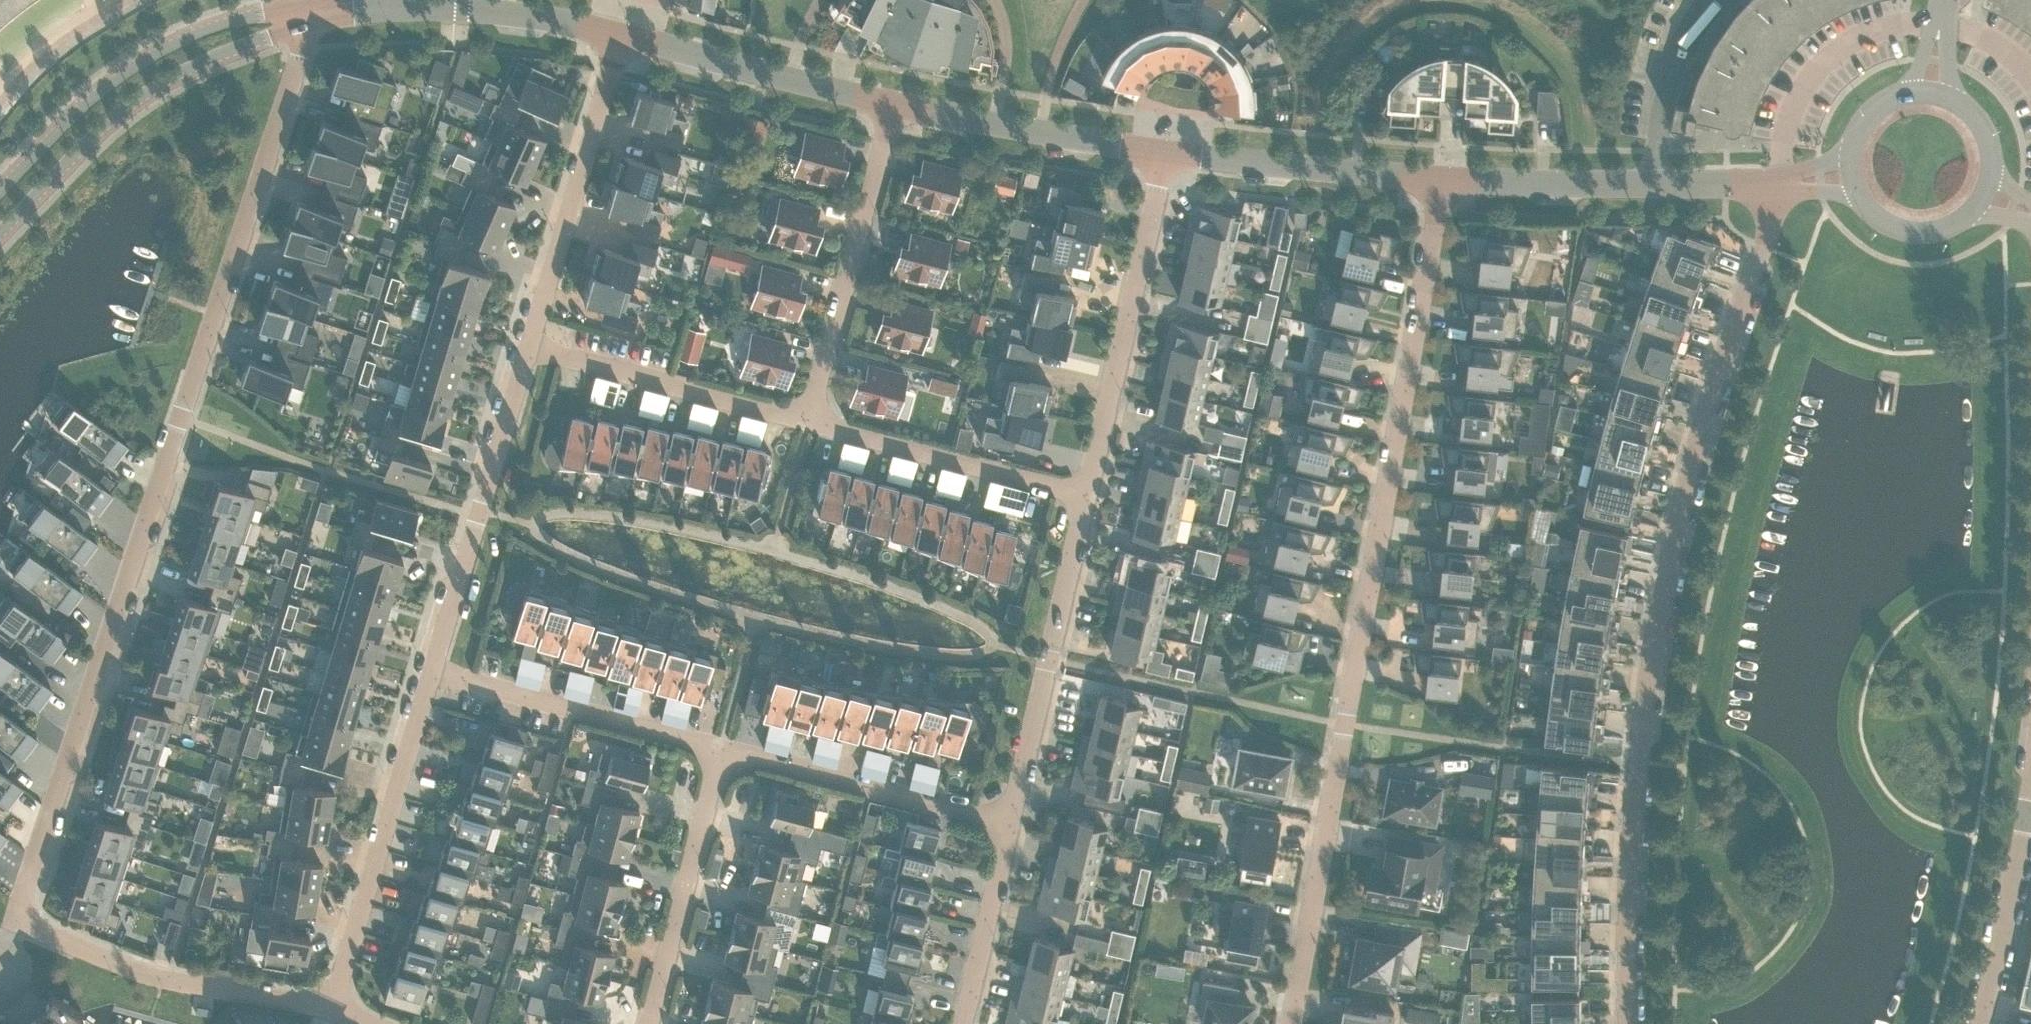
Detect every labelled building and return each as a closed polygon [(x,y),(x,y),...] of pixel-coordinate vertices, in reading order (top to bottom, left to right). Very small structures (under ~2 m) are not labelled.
[(1,18),(11,10),(20,3),(24,0),(0,0),(0,19),(1,18)] [(977,0),(838,0),(827,15),(828,16),(833,10),(882,34),(879,42),(903,54),(930,60),(932,52),(987,63),(986,71),(988,71),(991,42),(987,20),(977,0)] [(1672,124),(1694,128),(1696,121),(1709,124),(1711,117),(1725,120),(1725,121),(1725,122),(1725,124),(1726,125),(1727,127),(1730,128),(1732,129),(1735,129),(1737,128),(1739,127),(1740,126),(1741,125),(1741,124),(1749,125),(1757,98),(1769,73),(1785,50),(1804,30),(1826,14),(1850,1),(1853,0),(1728,0),(1727,1),(1703,34),(1687,68),(1675,106),(1672,124)] [(2009,10),(2030,25),(2030,0),(1988,0),(2009,10)] [(1102,21),(1094,30),(1102,38),(1111,29),(1102,21)] [(1186,63),(1195,25),(1190,24),(1184,23),(1182,23),(1177,23),(1174,23),(1169,23),(1166,24),(1172,62),(1175,62),(1177,62),(1180,62),(1184,62),(1186,63)] [(1168,63),(1172,62),(1166,24),(1161,25),(1158,25),(1151,27),(1146,29),(1144,30),(1139,33),(1158,67),(1161,66),(1164,64),(1168,63)] [(1199,68),(1221,36),(1219,35),(1214,32),(1209,30),(1202,27),(1197,25),(1195,25),(1186,63),(1189,63),(1192,65),(1195,66),(1199,68)] [(1155,69),(1158,67),(1139,33),(1135,36),(1133,37),(1130,39),(1126,42),(1123,45),(1119,49),(1117,51),(1147,76),(1150,73),(1153,70),(1155,69)] [(1209,78),(1241,56),(1238,52),(1236,50),(1235,48),(1231,44),(1225,39),(1221,36),(1199,68),(1202,71),(1204,72),(1207,75),(1209,78)] [(860,51),(861,41),(843,40),(842,50),(860,51)] [(461,87),(472,52),(461,51),(450,83),(461,87)] [(1145,79),(1147,76),(1117,51),(1116,53),(1113,58),(1110,62),(1108,65),(1106,69),(1104,74),(1103,77),(1140,90),(1141,86),(1143,82),(1145,79)] [(1215,91),(1253,82),(1252,79),(1251,74),(1249,69),(1248,67),(1245,62),(1244,60),(1241,56),(1209,78),(1212,82),(1213,85),(1215,89),(1215,91)] [(1455,86),(1457,56),(1452,56),(1447,56),(1442,57),(1437,58),(1432,59),(1428,60),(1423,62),(1419,64),(1416,109),(1417,109),(1441,111),(1442,85),(1455,86)] [(1490,114),(1493,69),(1489,67),(1485,64),(1480,62),(1476,60),(1471,59),(1466,58),(1461,57),(1457,56),(1455,86),(1467,87),(1465,113),(1489,114),(1490,114)] [(337,64),(329,88),(352,95),(347,109),(358,113),(383,121),(395,83),(379,78),(383,66),(358,57),(354,70),(337,64)] [(442,87),(449,64),(434,59),(427,82),(442,87)] [(503,92),(498,104),(521,114),(526,103),(555,115),(564,93),(550,87),(555,75),(530,64),(530,66),(517,60),(503,92)] [(1416,122),(1417,109),(1416,109),(1419,64),(1413,68),(1411,69),(1407,72),(1405,74),(1401,77),(1399,79),(1396,82),(1395,84),(1392,88),(1389,92),(1388,95),(1387,97),(1385,101),(1383,106),(1385,106),(1386,104),(1391,104),(1390,120),(1416,122)] [(1490,114),(1489,114),(1488,127),(1514,129),(1515,112),(1520,112),(1521,115),(1523,115),(1521,110),(1521,108),(1520,105),(1518,100),(1517,98),(1515,94),(1512,89),(1511,87),(1508,83),(1504,79),(1503,77),(1499,74),(1493,69),(1490,114)] [(1289,76),(1278,76),(1278,77),(1279,88),(1290,87),(1289,76)] [(499,87),(486,82),(482,90),(495,96),(499,87)] [(1253,82),(1215,91),(1216,95),(1216,99),(1216,103),(1216,105),(1216,107),(1255,111),(1255,105),(1255,103),(1255,97),(1255,92),(1255,89),(1254,84),(1253,82)] [(452,84),(446,99),(455,103),(461,88),(452,84)] [(1127,93),(1117,89),(1114,98),(1124,102),(1127,93)] [(1559,118),(1557,103),(1553,90),(1538,89),(1537,117),(1559,118)] [(678,148),(686,121),(672,117),(676,102),(637,90),(628,118),(658,127),(654,140),(678,148)] [(487,131),(484,137),(492,141),(497,143),(535,160),(544,139),(516,127),(521,114),(498,104),(494,103),(489,116),(492,117),(488,126),(487,131)] [(758,152),(767,120),(746,114),(737,146),(758,152)] [(313,144),(358,159),(362,147),(373,151),(381,126),(357,118),(352,132),(322,122),(315,144),(313,143),(313,144)] [(839,184),(846,159),(839,157),(842,143),(806,133),(795,172),(809,176),(808,180),(824,184),(825,180),(839,184)] [(456,152),(451,164),(465,170),(469,172),(492,182),(497,170),(525,182),(535,160),(497,143),(492,141),(482,163),(474,160),(456,152)] [(358,160),(358,159),(313,144),(305,167),(339,178),(335,192),(358,200),(366,177),(351,172),(356,159),(358,160)] [(719,149),(715,161),(728,165),(732,153),(719,149)] [(613,182),(653,194),(657,180),(672,185),(680,158),(655,150),(651,164),(621,155),(613,182)] [(414,177),(419,162),(409,158),(404,174),(414,177)] [(950,210),(960,171),(923,161),(920,175),(913,173),(906,198),(920,202),(919,206),(935,210),(936,206),(950,210)] [(722,186),(727,167),(714,164),(709,182),(722,186)] [(465,170),(460,182),(472,187),(462,209),(505,228),(515,206),(486,194),(492,182),(469,172),(465,170)] [(1012,195),(1017,178),(996,173),(992,190),(1012,195)] [(738,194),(742,177),(729,174),(725,191),(738,194)] [(649,208),(653,194),(613,182),(605,209),(635,218),(631,231),(656,239),(664,212),(649,208)] [(1054,227),(1094,237),(1101,209),(1071,203),(1074,189),(1049,183),(1045,197),(1046,198),(1043,210),(1057,213),(1054,227)] [(385,209),(385,211),(401,217),(402,215),(406,201),(390,196),(385,209)] [(289,223),(333,238),(337,226),(348,230),(356,206),(333,198),(329,212),(298,201),(291,223),(289,223)] [(814,250),(820,225),(813,223),(817,209),(780,199),(770,238),(784,242),(783,246),(799,250),(800,246),(814,250)] [(1189,226),(1237,237),(1242,214),(1194,203),(1189,226)] [(441,225),(435,240),(438,242),(439,241),(463,250),(467,237),(496,249),(505,228),(462,209),(457,220),(444,215),(439,224),(441,225)] [(1306,227),(1307,211),(1295,211),(1294,226),(1306,227)] [(335,238),(333,238),(289,223),(281,246),(316,257),(311,271),(337,280),(345,258),(330,253),(335,238)] [(1231,259),(1237,237),(1189,226),(1183,248),(1231,259)] [(1088,264),(1094,237),(1054,227),(1051,242),(1036,238),(1033,251),(1029,265),(1055,271),(1058,257),(1088,264)] [(1582,235),(1582,236),(1597,241),(1600,232),(1583,227),(1582,235)] [(1288,250),(1292,232),(1283,230),(1279,248),(1288,250)] [(1381,236),(1355,230),(1345,270),(1372,277),(1378,255),(1390,258),(1401,238),(1402,238),(1403,236),(1381,231),(1380,233),(1382,233),(1381,236)] [(1660,254),(1702,269),(1704,262),(1707,263),(1714,243),(1687,233),(1686,237),(1668,230),(1660,254)] [(1488,236),(1488,234),(1466,231),(1465,233),(1467,233),(1470,256),(1483,257),(1480,280),(1509,283),(1510,271),(1520,272),(1530,246),(1532,246),(1532,244),(1486,239),(1487,236),(1488,236)] [(938,283),(948,244),(912,234),(908,248),(901,246),(894,271),(908,275),(907,279),(923,283),(924,279),(938,283)] [(383,237),(378,252),(389,256),(395,241),(383,237)] [(966,255),(970,240),(956,237),(953,252),(966,255)] [(458,263),(463,250),(439,241),(438,242),(434,256),(442,259),(434,281),(440,283),(440,282),(481,295),(487,272),(458,263)] [(590,274),(630,285),(635,272),(649,276),(657,249),(632,242),(628,255),(598,247),(590,274)] [(692,250),(691,252),(703,256),(704,253),(705,250),(693,246),(692,250)] [(1226,282),(1231,259),(1183,248),(1181,257),(1189,259),(1186,272),(1226,282)] [(1307,269),(1311,252),(1295,248),(1291,265),(1307,269)] [(732,249),(728,265),(747,270),(749,262),(751,254),(732,249)] [(1274,270),(1283,272),(1287,255),(1278,252),(1274,270)] [(1699,277),(1702,269),(1660,254),(1652,277),(1696,293),(1701,278),(1699,277)] [(796,316),(802,291),(795,289),(799,275),(763,266),(752,305),(766,308),(765,312),(781,316),(782,312),(796,316)] [(1279,289),(1283,272),(1274,270),(1270,287),(1279,289)] [(1580,276),(1580,278),(1592,282),(1595,274),(1582,270),(1580,276)] [(376,293),(381,277),(367,272),(362,288),(376,293)] [(1029,316),(1070,326),(1076,298),(1046,292),(1049,278),(1024,272),(1020,286),(1021,286),(1018,299),(1033,302),(1029,316)] [(1221,305),(1226,282),(1186,272),(1180,300),(1205,306),(1206,301),(1221,305)] [(626,299),(630,285),(590,274),(582,300),(612,309),(608,323),(633,330),(641,304),(626,299)] [(1388,291),(1388,289),(1324,274),(1324,275),(1342,280),(1339,292),(1327,289),(1320,315),(1360,325),(1366,303),(1378,306),(1387,291),(1388,291)] [(394,303),(401,279),(391,276),(384,299),(394,303)] [(264,303),(309,317),(313,306),(324,309),(332,285),(309,277),(304,291),(274,281),(267,302),(265,302),(264,303)] [(1691,308),(1696,293),(1652,277),(1644,300),(1686,314),(1688,307),(1691,308)] [(474,316),(481,295),(440,282),(440,283),(433,303),(474,316)] [(1526,296),(1461,288),(1461,290),(1462,290),(1464,307),(1477,309),(1474,332),(1515,337),(1518,310),(1506,308),(1507,295),(1526,298),(1526,296)] [(1283,300),(1280,313),(1290,315),(1293,303),(1283,300)] [(1683,322),(1686,314),(1644,300),(1639,312),(1636,323),(1681,338),(1686,323),(1683,322)] [(920,349),(930,311),(894,301),(890,315),(883,313),(876,338),(890,341),(889,345),(905,350),(906,346),(920,349)] [(309,319),(309,317),(264,303),(257,325),(291,336),(287,351),(309,358),(317,336),(302,331),(307,318),(309,319)] [(468,337),(474,316),(433,303),(426,323),(468,337)] [(1583,320),(1587,307),(1575,303),(1571,316),(1583,320)] [(980,336),(986,314),(973,310),(967,333),(980,336)] [(1247,325),(1270,330),(1273,319),(1249,313),(1247,325)] [(1063,353),(1070,326),(1029,316),(1026,331),(1011,327),(1009,340),(1008,340),(1005,354),(1030,360),(1033,346),(1063,353)] [(381,344),(388,320),(378,317),(371,340),(381,344)] [(1166,344),(1214,355),(1219,332),(1171,321),(1166,344)] [(1377,340),(1377,338),(1313,322),(1312,324),(1331,328),(1328,341),(1315,338),(1309,364),(1349,374),(1354,352),(1367,355),(1375,339),(1377,340)] [(462,357),(468,337),(426,323),(420,344),(462,357)] [(1676,353),(1681,338),(1636,323),(1629,346),(1671,359),(1673,352),(1676,353)] [(697,363),(706,331),(685,325),(676,358),(697,363)] [(1267,342),(1270,330),(1247,325),(1244,337),(1267,342)] [(1560,348),(1562,334),(1550,332),(1548,346),(1560,348)] [(785,385),(792,360),(785,358),(789,344),(752,334),(742,373),(755,377),(754,381),(770,385),(771,381),(785,385)] [(1520,349),(1520,348),(1455,340),(1454,341),(1456,342),(1458,359),(1471,361),(1468,383),(1497,387),(1498,374),(1508,375),(1518,349),(1520,349)] [(1285,366),(1290,346),(1274,342),(1269,363),(1285,366)] [(456,378),(462,357),(420,344),(413,364),(456,378)] [(1209,377),(1214,355),(1166,344),(1161,366),(1209,377)] [(1669,367),(1671,359),(1629,346),(1621,369),(1667,383),(1671,368),(1669,367)] [(300,387),(308,362),(285,355),(280,369),(248,359),(240,382),(283,396),(287,383),(300,387)] [(342,369),(341,371),(352,375),(353,373),(357,360),(346,356),(342,369)] [(368,384),(375,361),(365,358),(358,381),(368,384)] [(1004,405),(1045,414),(1051,387),(1021,380),(1025,366),(999,361),(996,375),(1011,378),(1004,405)] [(450,398),(456,378),(413,364),(407,362),(400,382),(406,384),(411,386),(450,398)] [(895,414),(905,375),(869,365),(865,379),(858,378),(851,402),(865,406),(864,410),(880,414),(881,410),(895,414)] [(1203,399),(1209,377),(1161,366),(1158,375),(1166,377),(1163,390),(1203,399)] [(1248,387),(1257,389),(1261,372),(1252,369),(1248,387)] [(1662,398),(1667,383),(1621,369),(1614,392),(1657,405),(1660,397),(1662,398)] [(1365,388),(1365,387),(1301,371),(1301,373),(1302,373),(1303,401),(1313,404),(1310,416),(1337,423),(1343,400),(1355,403),(1363,388),(1365,388)] [(337,374),(334,383),(345,386),(348,377),(337,374)] [(931,375),(927,389),(954,396),(958,383),(931,375)] [(601,402),(607,379),(596,376),(590,399),(601,402)] [(607,379),(601,402),(613,405),(619,382),(607,379)] [(1517,399),(1519,385),(1506,384),(1505,398),(1517,399)] [(405,405),(404,406),(444,419),(450,398),(411,386),(405,405)] [(1253,406),(1257,389),(1248,387),(1243,404),(1253,406)] [(650,415),(656,392),(645,389),(638,412),(650,415)] [(1263,390),(1259,410),(1280,415),(1285,394),(1263,389),(1263,390)] [(1198,423),(1203,399),(1163,390),(1157,418),(1182,424),(1183,419),(1198,423)] [(1514,399),(1448,391),(1448,393),(1450,393),(1452,411),(1465,412),(1462,435),(1490,438),(1495,399),(1514,401),(1514,399)] [(656,392),(650,415),(661,418),(667,395),(656,392)] [(1559,393),(1558,401),(1567,403),(1568,394),(1559,392),(1559,393)] [(1655,412),(1657,405),(1614,392),(1613,396),(1608,416),(1654,428),(1658,413),(1655,412)] [(111,466),(126,445),(66,399),(50,420),(111,466)] [(1544,455),(1550,403),(1532,401),(1528,435),(1520,434),(1518,452),(1544,455)] [(384,424),(381,435),(404,442),(408,431),(437,440),(437,439),(444,419),(404,406),(399,404),(390,402),(390,404),(385,421),(384,424)] [(699,428),(705,405),(693,402),(687,425),(699,428)] [(705,405),(699,428),(710,431),(716,408),(705,405)] [(1038,442),(1045,414),(1004,405),(1001,419),(987,416),(984,428),(983,428),(980,443),(1005,449),(1009,435),(1038,442)] [(747,441),(753,418),(742,415),(736,438),(747,441)] [(1649,444),(1654,428),(1608,416),(1601,439),(1645,451),(1647,443),(1649,444)] [(753,418),(747,441),(759,444),(765,421),(753,418)] [(1354,437),(1354,435),(1290,420),(1289,421),(1308,426),(1305,438),(1292,435),(1286,461),(1326,471),(1331,449),(1344,452),(1352,437),(1354,437)] [(583,470),(596,423),(570,421),(564,440),(563,440),(560,439),(558,439),(556,439),(554,440),(552,440),(550,442),(549,443),(547,444),(546,446),(545,447),(545,449),(544,452),(544,453),(544,454),(544,456),(544,457),(545,458),(546,460),(547,461),(548,463),(549,464),(550,465),(553,466),(554,467),(556,468),(583,470)] [(609,472),(621,425),(596,423),(583,470),(609,472)] [(634,475),(646,429),(621,425),(609,472),(634,475)] [(659,479),(671,432),(646,429),(634,475),(659,479)] [(1220,442),(1244,447),(1247,436),(1223,430),(1220,442)] [(684,483),(696,437),(671,432),(659,479),(684,483)] [(381,435),(377,448),(390,452),(389,453),(383,475),(423,487),(430,464),(400,455),(404,442),(381,435)] [(709,488),(721,442),(696,437),(684,483),(709,488)] [(1143,462),(1191,473),(1196,450),(1148,439),(1143,462)] [(1643,458),(1645,451),(1601,439),(1597,453),(1595,463),(1641,474),(1645,459),(1643,458)] [(733,494),(746,447),(721,442),(709,488),(733,494)] [(849,468),(855,445),(844,442),(838,465),(849,468)] [(1241,459),(1244,447),(1220,442),(1218,454),(1241,459)] [(1442,443),(1442,445),(1443,445),(1445,462),(1458,464),(1455,486),(1484,490),(1485,477),(1492,478),(1496,451),(1507,452),(1507,451),(1442,443)] [(855,445),(849,468),(861,471),(867,448),(855,445)] [(746,447),(733,494),(758,500),(771,453),(746,447)] [(96,515),(111,494),(51,448),(35,468),(96,515)] [(898,481),(904,458),(893,455),(887,478),(898,481)] [(904,458),(898,481),(910,484),(916,461),(904,458)] [(1186,495),(1191,473),(1143,462),(1138,484),(1186,495)] [(1555,477),(1558,465),(1544,462),(1542,474),(1555,477)] [(1638,490),(1641,474),(1595,463),(1589,486),(1633,497),(1635,489),(1638,490)] [(835,521),(848,474),(823,467),(811,514),(835,521)] [(947,494),(953,471),(941,468),(935,491),(947,494)] [(1342,486),(1343,484),(1279,468),(1278,470),(1297,474),(1294,487),(1281,484),(1275,510),(1315,520),(1320,498),(1333,501),(1341,485),(1342,486)] [(953,471),(947,494),(958,497),(964,474),(953,471)] [(104,474),(98,482),(108,490),(114,482),(104,474)] [(859,528),(872,482),(848,474),(835,521),(859,528)] [(1543,480),(1541,489),(1553,492),(1556,480),(1543,477),(1543,480)] [(210,505),(251,518),(254,507),(263,510),(271,488),(248,480),(244,491),(222,484),(216,482),(208,504),(210,505)] [(990,481),(984,504),(995,507),(1002,484),(990,481)] [(883,536),(896,490),(872,482),(859,528),(883,536)] [(1002,484),(995,507),(1021,514),(1027,491),(1002,484)] [(1180,517),(1186,495),(1138,484),(1136,493),(1144,495),(1140,508),(1180,517)] [(1222,504),(1231,506),(1235,489),(1226,486),(1222,504)] [(1631,504),(1633,497),(1589,486),(1584,511),(1630,521),(1634,505),(1631,504)] [(907,545),(920,498),(896,490),(883,536),(907,545)] [(329,513),(332,496),(320,494),(318,511),(329,513)] [(1500,504),(1501,502),(1435,494),(1435,496),(1436,496),(1439,514),(1451,515),(1449,538),(1477,541),(1479,529),(1488,530),(1499,504),(1500,504)] [(1237,507),(1236,510),(1247,512),(1250,498),(1240,495),(1237,507)] [(1521,496),(1520,504),(1535,506),(1536,497),(1522,496),(1521,496)] [(81,563),(96,543),(36,497),(20,517),(81,563)] [(931,554),(943,507),(920,498),(907,545),(931,554)] [(348,529),(376,537),(379,525),(409,533),(416,510),(378,499),(374,512),(355,507),(348,529)] [(1227,523),(1231,506),(1222,504),(1218,521),(1227,523)] [(243,541),(251,518),(210,505),(203,527),(243,541)] [(71,507),(64,515),(83,530),(91,520),(71,506),(71,507)] [(954,564),(967,517),(943,507),(931,554),(954,564)] [(1175,540),(1180,517),(1140,508),(1134,536),(1160,542),(1161,537),(1175,540)] [(977,574),(990,527),(967,517),(954,564),(977,574)] [(1277,563),(1305,569),(1310,547),(1322,550),(1330,535),(1333,535),(1333,533),(1268,518),(1267,520),(1274,521),(1265,559),(1277,563)] [(1576,548),(1620,557),(1621,549),(1624,550),(1628,533),(1581,523),(1576,548)] [(1533,526),(1530,539),(1533,539),(1546,542),(1546,541),(1548,531),(1548,529),(1533,526)] [(243,541),(203,527),(196,550),(236,563),(236,562),(232,560),(238,540),(243,541)] [(990,527),(977,574),(1002,586),(1005,587),(1008,587),(1009,587),(1011,586),(1013,586),(1016,584),(1017,583),(1019,581),(1020,578),(1021,577),(1021,576),(1021,574),(1021,573),(1021,571),(1021,570),(1020,568),(1019,565),(1019,564),(1018,563),(1016,561),(1015,561),(1013,560),(1011,559),(1009,559),(1014,539),(990,527)] [(355,567),(396,579),(402,558),(372,550),(376,537),(348,529),(345,541),(361,546),(355,567)] [(1548,531),(1546,541),(1555,543),(1557,533),(1548,531)] [(1509,543),(1507,554),(1527,556),(1527,549),(1528,543),(1509,541),(1509,543)] [(1227,553),(1226,558),(1234,560),(1248,564),(1251,549),(1229,544),(1227,553)] [(65,612),(81,591),(21,546),(5,566),(65,612)] [(282,554),(294,557),(296,550),(285,546),(282,554)] [(1494,554),(1428,546),(1428,548),(1430,548),(1432,565),(1445,567),(1442,590),(1470,593),(1475,553),(1494,556),(1494,554)] [(1194,559),(1218,565),(1221,553),(1197,547),(1194,559)] [(1618,565),(1620,557),(1576,548),(1571,571),(1618,581),(1621,565),(1618,565)] [(232,574),(236,563),(196,550),(195,550),(187,573),(214,582),(211,593),(234,601),(241,577),(232,574)] [(291,566),(294,557),(282,554),(280,562),(291,566)] [(1120,580),(1168,591),(1174,568),(1126,556),(1120,580)] [(1215,576),(1218,565),(1194,559),(1192,571),(1215,576)] [(303,587),(311,564),(300,561),(293,584),(303,587)] [(396,579),(355,567),(350,566),(344,587),(389,601),(394,584),(396,579)] [(1321,583),(1321,582),(1257,566),(1256,568),(1275,572),(1272,585),(1259,582),(1253,608),(1293,618),(1298,595),(1311,599),(1319,583),(1321,583)] [(1615,596),(1618,581),(1571,571),(1566,595),(1611,603),(1612,596),(1615,596)] [(1163,613),(1168,591),(1120,580),(1115,602),(1163,613)] [(538,640),(551,594),(526,582),(523,581),(522,581),(520,581),(517,581),(515,582),(512,584),(511,585),(510,586),(509,587),(508,588),(507,590),(507,591),(507,592),(506,593),(506,596),(506,597),(507,599),(507,600),(507,601),(508,602),(509,604),(510,605),(512,607),(513,608),(515,608),(517,609),(519,609),(514,629),(538,640)] [(389,601),(344,587),(338,608),(383,621),(389,602),(389,601)] [(230,612),(234,601),(211,593),(207,604),(180,595),(172,618),(173,618),(213,631),(221,609),(230,612)] [(561,651),(574,604),(551,594),(538,640),(561,651)] [(9,645),(17,635),(57,666),(73,645),(6,595),(0,603),(0,637),(9,645)] [(1609,611),(1611,603),(1566,595),(1562,619),(1609,627),(1612,612),(1609,611)] [(1486,605),(1421,598),(1421,599),(1422,599),(1424,617),(1437,618),(1434,641),(1475,646),(1478,619),(1466,618),(1467,605),(1486,607),(1486,605)] [(290,629),(298,605),(288,602),(280,626),(290,629)] [(1007,602),(1003,619),(1016,622),(1020,605),(1007,602)] [(1158,635),(1163,613),(1115,602),(1113,611),(1121,612),(1118,626),(1158,635)] [(585,661),(597,614),(574,604),(561,651),(585,661)] [(1195,621),(1205,623),(1209,606),(1199,604),(1195,621)] [(383,621),(338,608),(331,629),(377,643),(378,637),(383,621)] [(608,670),(621,623),(597,614),(585,661),(608,670)] [(1310,632),(1310,630),(1246,615),(1246,616),(1264,621),(1261,634),(1249,631),(1242,657),(1282,666),(1288,644),(1300,647),(1308,632),(1310,632)] [(206,654),(213,631),(173,618),(166,640),(206,654)] [(1607,643),(1609,627),(1562,619),(1562,623),(1558,643),(1603,650),(1604,642),(1607,643)] [(1201,640),(1205,623),(1195,621),(1191,638),(1201,640)] [(632,678),(645,632),(621,623),(608,670),(632,678)] [(1152,658),(1158,635),(1118,626),(1111,654),(1137,660),(1138,655),(1152,658)] [(377,643),(331,629),(325,649),(371,663),(377,643)] [(656,686),(669,640),(645,632),(632,678),(656,686)] [(259,667),(267,643),(252,638),(244,662),(259,667)] [(198,677),(206,654),(166,640),(158,663),(198,677)] [(680,694),(693,647),(669,640),(656,686),(680,694)] [(285,648),(285,646),(275,643),(268,667),(278,670),(281,658),(285,648)] [(1601,658),(1603,650),(1558,643),(1555,667),(1602,674),(1604,659),(1601,658)] [(1502,645),(1501,659),(1512,661),(1514,647),(1502,645)] [(693,647),(680,694),(705,701),(717,654),(693,647)] [(285,648),(281,658),(289,660),(293,650),(285,648)] [(365,683),(371,663),(325,649),(319,670),(365,683)] [(1479,657),(1414,649),(1414,651),(1415,651),(1418,668),(1430,670),(1428,693),(1456,696),(1461,656),(1479,659),(1479,657)] [(51,689),(0,650),(0,683),(36,710),(51,689)] [(526,684),(532,661),(521,658),(515,681),(526,684)] [(532,661),(526,684),(538,687),(544,664),(532,661)] [(198,677),(158,663),(158,664),(156,663),(149,685),(155,687),(154,688),(177,695),(173,706),(187,711),(187,710),(196,713),(204,690),(195,687),(198,677)] [(1231,672),(1204,665),(1200,679),(1227,686),(1231,672)] [(1193,679),(1195,670),(1177,666),(1175,675),(1193,679)] [(256,679),(259,671),(247,667),(244,675),(256,679)] [(1599,690),(1602,674),(1555,667),(1552,681),(1551,691),(1596,697),(1597,689),(1599,690)] [(782,721),(794,674),(770,668),(757,715),(782,721)] [(359,703),(365,683),(319,670),(313,690),(318,691),(359,703)] [(575,697),(581,674),(570,671),(564,694),(575,697)] [(581,674),(575,697),(586,700),(592,677),(581,674)] [(807,726),(819,680),(794,674),(782,721),(807,726)] [(1520,677),(1519,687),(1529,688),(1530,679),(1520,677)] [(831,731),(844,684),(819,680),(807,726),(831,731)] [(265,711),(272,687),(262,684),(255,708),(265,711)] [(624,710),(630,687),(618,684),(612,707),(624,710)] [(856,735),(869,689),(844,684),(831,731),(856,735)] [(630,687),(624,710),(635,713),(641,690),(630,687)] [(881,739),(894,692),(869,689),(856,735),(881,739)] [(359,703),(318,691),(313,690),(307,711),(312,713),(352,725),(357,707),(359,703)] [(1595,705),(1596,697),(1551,691),(1548,715),(1595,721),(1597,705),(1595,705)] [(907,742),(919,696),(894,692),(881,739),(907,742)] [(1095,721),(1135,730),(1141,707),(1126,704),(1128,699),(1102,693),(1095,721)] [(932,745),(944,698),(919,696),(907,742),(932,745)] [(672,723),(679,700),(667,697),(661,720),(672,723)] [(944,698),(932,745),(958,747),(964,727),(965,728),(967,729),(970,729),(972,729),(974,728),(976,728),(977,727),(979,726),(980,724),(982,723),(982,721),(983,720),(984,718),(984,716),(984,714),(984,712),(984,711),(983,709),(982,707),(980,705),(979,704),(978,703),(976,702),(974,701),(972,700),(944,698)] [(1185,712),(1188,702),(1170,698),(1168,708),(1185,712)] [(679,700),(672,723),(684,726),(690,703),(679,700)] [(187,711),(173,706),(164,703),(161,714),(138,707),(138,708),(131,706),(124,728),(126,728),(162,740),(167,742),(170,730),(180,733),(187,711)] [(36,738),(0,711),(0,743),(21,759),(36,738)] [(305,735),(346,747),(350,732),(352,725),(312,713),(307,711),(300,733),(305,735)] [(1593,737),(1595,721),(1548,715),(1545,740),(1590,745),(1591,737),(1593,737)] [(1130,752),(1135,730),(1095,721),(1092,734),(1084,732),(1082,741),(1130,752)] [(775,750),(780,727),(769,724),(763,747),(775,750)] [(780,727),(775,750),(786,753),(792,730),(780,727)] [(155,762),(162,740),(126,728),(119,751),(159,764),(159,763),(155,762)] [(294,753),(284,750),(280,765),(307,772),(310,758),(340,767),(346,747),(305,735),(300,733),(294,753)] [(513,770),(515,771),(524,742),(492,733),(491,734),(493,735),(490,745),(485,743),(480,760),(483,761),(513,770)] [(823,763),(829,740),(818,737),(812,760),(823,763)] [(218,746),(216,751),(217,751),(232,756),(234,751),(236,746),(219,740),(218,746)] [(829,740),(823,763),(835,766),(841,743),(829,740)] [(245,741),(242,753),(256,757),(260,745),(245,741)] [(1125,774),(1130,752),(1082,741),(1077,763),(1125,774)] [(1164,761),(1174,763),(1178,746),(1168,743),(1164,761)] [(1285,790),(1291,757),(1242,748),(1236,782),(1285,790)] [(585,785),(608,791),(611,779),(643,788),(651,755),(630,750),(628,758),(601,751),(597,769),(589,767),(585,785)] [(872,776),(878,753),(866,750),(860,772),(872,776)] [(5,773),(13,761),(0,751),(0,769),(5,773)] [(152,787),(159,764),(119,751),(111,774),(152,787)] [(539,778),(551,781),(559,754),(547,751),(539,778)] [(878,753),(872,776),(883,779),(889,756),(878,753)] [(504,797),(513,770),(483,761),(480,771),(475,770),(469,787),(472,787),(502,797),(504,797)] [(1170,780),(1174,763),(1164,761),(1160,778),(1170,780)] [(921,789),(927,766),(915,763),(909,785),(921,789)] [(1125,774),(1077,763),(1072,786),(1087,790),(1084,802),(1123,811),(1126,799),(1120,797),(1125,774)] [(1207,793),(1212,771),(1181,764),(1176,786),(1207,793)] [(1540,789),(1588,794),(1589,778),(1586,778),(1587,769),(1542,764),(1540,789)] [(303,787),(307,772),(280,765),(275,782),(288,784),(284,807),(330,815),(334,792),(303,787)] [(562,765),(559,778),(572,781),(575,769),(562,765)] [(927,766),(921,789),(932,792),(938,769),(927,766)] [(1491,797),(1494,774),(1462,769),(1459,792),(1491,797)] [(21,787),(0,771),(0,803),(6,808),(21,787)] [(152,787),(111,774),(111,773),(103,796),(130,805),(127,816),(150,824),(157,801),(148,798),(152,787)] [(212,782),(224,786),(226,778),(214,774),(212,782)] [(547,794),(551,781),(539,778),(536,791),(547,794)] [(1434,823),(1440,789),(1392,780),(1386,813),(1434,823)] [(221,794),(224,786),(212,782),(209,790),(221,794)] [(605,802),(608,791),(585,785),(580,802),(598,807),(594,824),(586,821),(586,822),(633,835),(639,811),(605,802)] [(494,824),(502,797),(472,787),(469,797),(464,796),(459,813),(461,814),(491,823),(494,824)] [(797,841),(820,847),(820,846),(843,853),(848,836),(809,826),(814,808),(796,803),(798,794),(777,789),(768,821),(800,829),(797,841)] [(1586,809),(1588,794),(1540,789),(1538,814),(1583,817),(1584,809),(1586,809)] [(1207,796),(1203,810),(1217,813),(1220,799),(1207,796)] [(550,810),(549,812),(561,815),(563,805),(552,802),(550,810)] [(1137,818),(1160,823),(1163,811),(1140,806),(1137,818)] [(326,839),(330,815),(284,807),(280,831),(267,829),(266,833),(265,842),(269,843),(293,846),(295,833),(326,839)] [(870,842),(877,815),(866,812),(859,839),(870,842)] [(483,849),(491,823),(461,814),(458,824),(453,822),(448,840),(450,840),(483,849)] [(1582,825),(1583,817),(1538,814),(1537,824),(1536,838),(1584,841),(1585,825),(1582,825)] [(1062,842),(1102,852),(1107,829),(1093,825),(1094,821),(1068,815),(1062,842)] [(1271,880),(1275,856),(1274,856),(1280,820),(1250,815),(1243,858),(1244,858),(1241,874),(1253,877),(1271,880)] [(142,847),(150,824),(127,816),(123,827),(96,819),(88,841),(89,841),(129,855),(133,844),(142,847)] [(524,833),(536,836),(540,821),(528,818),(524,833)] [(1158,835),(1160,823),(1137,818),(1134,829),(1158,835)] [(898,849),(933,857),(937,841),(934,840),(937,828),(905,821),(898,849)] [(572,854),(572,856),(595,862),(598,850),(627,858),(633,835),(586,822),(581,840),(564,835),(560,851),(572,854)] [(198,831),(196,839),(206,842),(209,834),(198,831)] [(253,831),(251,840),(265,842),(266,833),(253,831)] [(532,848),(536,836),(524,833),(520,845),(532,848)] [(1583,857),(1584,841),(1536,838),(1535,862),(1580,865),(1580,857),(1583,857)] [(1431,886),(1437,847),(1392,839),(1386,868),(1375,866),(1373,873),(1369,872),(1366,890),(1370,891),(1369,897),(1396,902),(1396,906),(1412,909),(1412,904),(1416,905),(1420,884),(1431,886)] [(194,840),(190,853),(202,857),(206,843),(194,840)] [(491,852),(483,849),(450,840),(447,850),(442,849),(437,866),(439,867),(470,876),(472,877),(477,861),(487,864),(491,852)] [(122,878),(129,855),(89,841),(82,864),(122,878)] [(815,864),(820,847),(797,841),(794,853),(759,843),(753,867),(801,879),(805,862),(815,864)] [(1097,874),(1102,852),(1062,842),(1059,856),(1051,854),(1049,863),(1097,874)] [(291,859),(293,846),(269,843),(267,856),(275,857),(271,879),(318,887),(321,864),(291,859)] [(1491,847),(1490,859),(1505,860),(1506,847),(1491,846),(1491,847)] [(930,869),(933,857),(898,849),(900,850),(894,877),(929,886),(933,869),(930,869)] [(852,866),(863,869),(867,856),(855,853),(852,866)] [(592,873),(595,862),(572,856),(567,873),(577,876),(573,893),(620,906),(626,882),(592,873)] [(709,873),(708,875),(717,877),(721,860),(713,858),(709,873)] [(1580,872),(1580,865),(1535,862),(1534,883),(1534,886),(1582,888),(1582,873),(1580,872)] [(1091,896),(1097,874),(1049,863),(1043,885),(1091,896)] [(114,900),(122,878),(82,864),(74,887),(114,900)] [(860,883),(863,869),(852,866),(848,880),(860,883)] [(1137,883),(1147,886),(1151,868),(1141,866),(1137,883)] [(461,903),(470,876),(439,867),(436,877),(431,875),(426,892),(428,893),(459,902),(461,903)] [(800,880),(801,879),(753,867),(747,890),(776,897),(773,909),(796,915),(802,893),(789,890),(792,878),(800,880)] [(183,872),(177,890),(190,895),(196,877),(183,872)] [(514,889),(526,893),(530,877),(518,874),(514,889)] [(929,886),(894,877),(883,874),(881,883),(894,886),(889,905),(925,914),(929,898),(926,897),(929,886)] [(1241,874),(1239,888),(1250,890),(1253,877),(1241,874)] [(314,911),(318,887),(271,879),(271,881),(277,882),(275,894),(260,892),(259,901),(255,900),(253,914),(281,918),(283,905),(314,911)] [(1143,903),(1147,886),(1137,883),(1133,901),(1143,903)] [(1086,919),(1091,896),(1043,885),(1038,908),(1086,919)] [(114,900),(74,887),(72,886),(65,908),(71,910),(71,911),(116,926),(120,914),(111,911),(114,900)] [(1581,904),(1582,888),(1534,886),(1533,911),(1578,912),(1578,904),(1581,904)] [(522,905),(526,893),(514,889),(510,902),(522,905)] [(198,892),(195,902),(199,903),(209,905),(211,895),(198,892)] [(451,929),(459,902),(428,893),(425,903),(421,902),(416,919),(418,919),(451,929)] [(614,929),(620,906),(573,893),(568,911),(563,909),(559,927),(582,933),(585,921),(614,929)] [(853,910),(856,897),(845,894),(841,907),(853,910)] [(185,907),(188,899),(176,896),(173,904),(185,907)] [(1227,955),(1258,962),(1263,941),(1260,940),(1268,906),(1238,901),(1236,912),(1219,908),(1215,932),(1229,934),(1227,955)] [(922,925),(925,914),(889,905),(889,906),(892,906),(885,933),(920,942),(924,926),(922,925)] [(204,926),(209,911),(194,906),(189,921),(204,926)] [(790,937),(796,915),(773,909),(770,921),(736,912),(729,935),(777,947),(769,945),(772,932),(790,937)] [(1578,920),(1578,912),(1533,911),(1532,935),(1580,936),(1580,920),(1578,920)] [(279,931),(281,918),(253,914),(247,949),(265,952),(263,964),(261,964),(261,965),(288,970),(290,958),(305,960),(309,936),(279,931)] [(174,946),(181,923),(169,919),(162,942),(174,946)] [(459,931),(451,929),(418,919),(415,930),(410,928),(405,945),(407,946),(437,955),(440,956),(444,940),(455,944),(459,931)] [(1502,934),(1502,923),(1484,923),(1484,934),(1502,934)] [(1412,970),(1419,933),(1381,926),(1378,940),(1360,937),(1352,979),(1394,987),(1398,968),(1412,970)] [(1468,930),(1448,926),(1447,928),(1442,927),(1439,943),(1445,944),(1444,950),(1464,954),(1468,930)] [(493,942),(505,945),(509,931),(497,927),(493,942)] [(579,944),(582,933),(559,927),(554,944),(564,947),(560,964),(607,977),(613,953),(579,944)] [(844,944),(847,932),(830,928),(827,940),(844,944)] [(1109,941),(1133,946),(1136,934),(1112,929),(1109,941)] [(920,942),(885,933),(877,931),(874,944),(885,947),(881,962),(886,963),(884,975),(908,981),(911,970),(916,971),(920,954),(918,953),(920,942)] [(772,965),(777,947),(729,935),(723,958),(752,966),(749,977),(772,983),(777,966),(772,965)] [(1580,952),(1580,936),(1532,935),(1532,959),(1577,959),(1577,951),(1580,952)] [(1028,964),(1068,973),(1074,950),(1059,947),(1061,942),(1035,936),(1028,964)] [(1130,958),(1133,946),(1109,941),(1107,952),(1130,958)] [(502,958),(505,945),(493,942),(490,954),(502,958)] [(511,946),(510,951),(520,953),(523,944),(513,942),(511,946)] [(429,982),(437,955),(407,946),(404,956),(399,954),(394,972),(396,972),(427,981),(426,981),(429,982)] [(1470,946),(1470,958),(1481,958),(1482,946),(1470,946)] [(1577,967),(1577,959),(1532,959),(1532,984),(1580,984),(1580,967),(1577,967)] [(1471,961),(1470,969),(1485,970),(1486,961),(1471,961)] [(833,980),(837,967),(823,963),(820,976),(833,980)] [(601,1000),(607,977),(560,964),(559,965),(568,967),(563,984),(550,981),(546,998),(569,1004),(572,992),(601,1000)] [(1063,996),(1068,973),(1028,964),(1025,977),(1017,975),(1015,984),(1063,996)] [(515,988),(519,973),(506,970),(503,984),(515,988)] [(418,1009),(426,981),(427,981),(396,972),(393,982),(389,981),(383,998),(418,1009)] [(1468,990),(1488,990),(1487,973),(1468,973),(1468,990)] [(905,993),(908,981),(884,975),(881,987),(878,986),(871,1014),(906,1023),(910,1007),(907,1006),(910,994),(905,993)] [(753,1015),(758,998),(768,1001),(772,983),(749,977),(746,989),(712,980),(706,1003),(753,1015)] [(2029,981),(2024,980),(2019,1003),(2030,1005),(2030,982),(2029,982),(2029,981)] [(1252,1006),(1230,1002),(1233,986),(1204,981),(1198,1012),(1208,1014),(1206,1023),(1249,1023),(1252,1006)] [(479,995),(490,999),(494,986),(482,983),(479,995)] [(1058,1018),(1063,996),(1015,984),(1010,1006),(1058,1018)] [(1143,998),(1145,986),(1133,984),(1131,996),(1143,998)] [(1110,1006),(1119,1009),(1123,991),(1114,989),(1110,1006)] [(1465,995),(1464,1004),(1479,1004),(1479,993),(1465,993),(1465,995)] [(69,1019),(75,1023),(82,1012),(51,994),(48,999),(51,1001),(42,1016),(47,1023),(66,1023),(69,1019)] [(546,998),(530,994),(526,1011),(551,1018),(550,1023),(598,1023),(566,1015),(569,1004),(546,998)] [(490,999),(479,995),(471,1023),(475,1023),(483,1023),(490,999)] [(1532,1022),(1578,1021),(1577,1013),(1580,1013),(1580,996),(1532,997),(1532,1022)] [(753,1015),(706,1003),(700,1023),(751,1023),(753,1015)] [(1394,1014),(1346,1005),(1342,1023),(1392,1023),(1394,1014)] [(1058,1018),(1010,1006),(1006,1023),(1056,1023),(1058,1018)] [(1119,1009),(1110,1006),(1106,1023),(1107,1023),(1116,1023),(1119,1009)] [(1404,1023),(1407,1023),(1437,1023),(1439,1013),(1407,1007),(1404,1023)] [(871,1014),(863,1012),(860,1023),(906,1023),(871,1014)] [(42,1016),(40,1013),(35,1017),(37,1020),(31,1023),(47,1023),(42,1016)] [(826,1018),(814,1015),(812,1023),(824,1023),(826,1018)]
